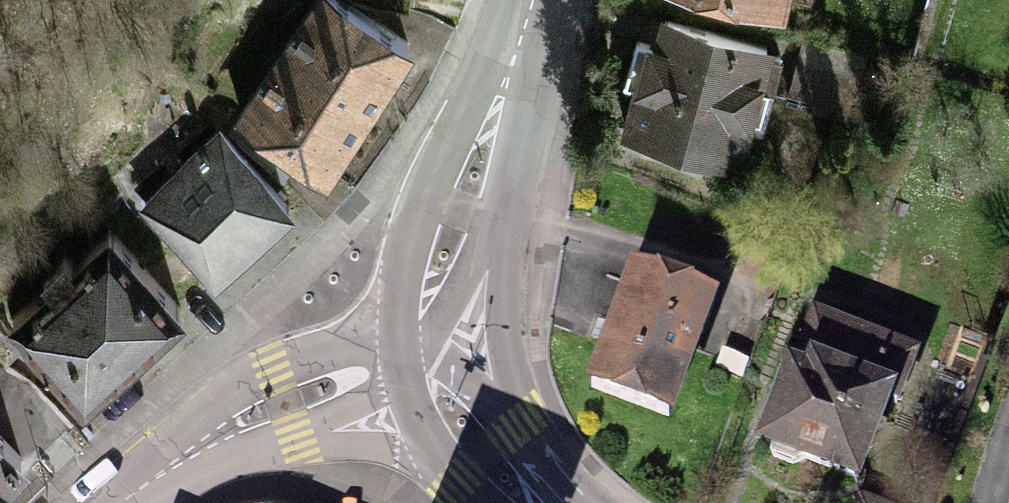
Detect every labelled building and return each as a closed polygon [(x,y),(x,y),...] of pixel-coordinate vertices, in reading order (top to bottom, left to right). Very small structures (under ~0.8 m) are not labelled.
[(240,99),(330,154),(412,22),(376,0),(301,0),(240,99)] [(742,152),(774,31),(656,0),(654,0),(622,121),(742,152)] [(803,35),(787,98),(849,114),(866,51),(803,35)] [(221,113),(143,185),(215,264),(294,191),(221,113)] [(110,205),(10,298),(83,377),(183,284),(110,205)] [(631,251),(587,376),(675,407),(719,282),(631,251)] [(787,346),(753,431),(860,473),(892,391),(900,395),(920,344),(814,302),(795,350),(787,346)] [(45,477),(21,453),(32,441),(0,408),(0,502),(18,502),(45,477)]
